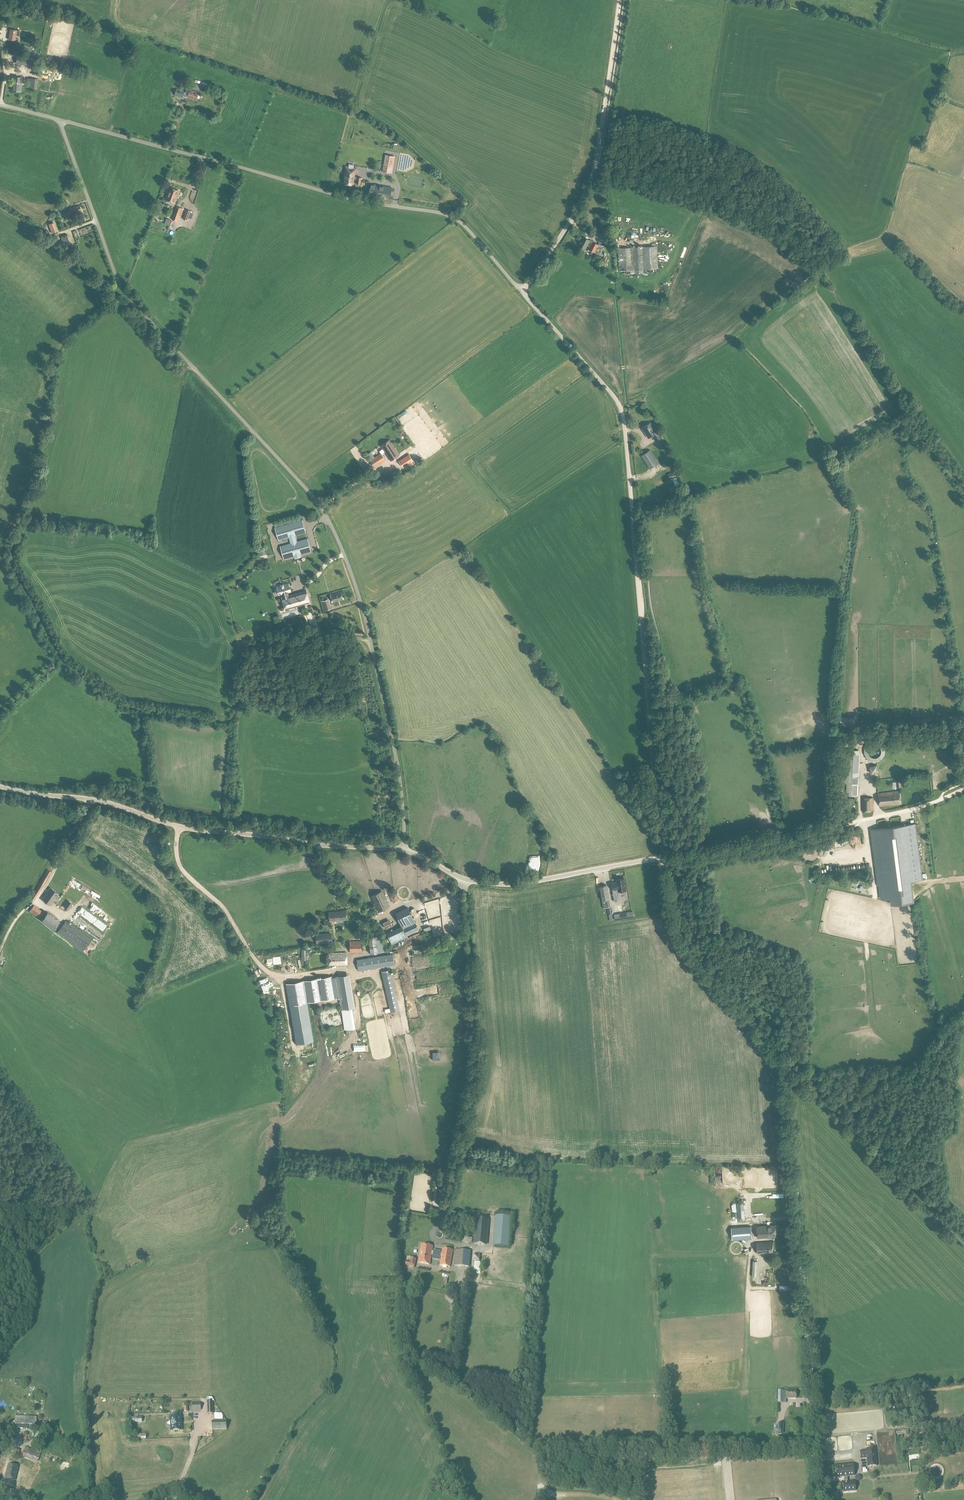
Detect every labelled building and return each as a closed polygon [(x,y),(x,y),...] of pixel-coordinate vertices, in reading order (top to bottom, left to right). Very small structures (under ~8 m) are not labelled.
[(20,31),(17,31),(10,29),(9,39),(15,40),(16,36),(19,36),(20,31)] [(27,50),(26,55),(35,58),(36,52),(27,50)] [(21,92),(22,78),(12,77),(11,91),(21,92)] [(37,88),(37,79),(28,79),(28,87),(37,88)] [(196,100),(199,93),(190,89),(189,90),(186,89),(186,91),(177,88),(175,95),(183,98),(184,95),(188,97),(196,100)] [(363,168),(369,169),(372,153),(373,154),(374,148),(367,147),(363,168)] [(392,173),(395,156),(386,155),(383,172),(392,173)] [(345,176),(343,183),(353,185),(354,179),(357,179),(356,184),(360,184),(362,177),(358,177),(355,177),(355,174),(356,174),(357,168),(354,168),(354,165),(349,164),(349,167),(346,166),(344,176),(345,176)] [(392,188),(387,187),(371,184),(368,196),(390,200),(392,188)] [(170,187),(166,199),(167,200),(166,203),(174,206),(175,203),(180,190),(170,187)] [(70,210),(67,205),(62,209),(64,213),(65,212),(68,218),(82,213),(79,207),(70,210)] [(177,221),(182,209),(176,207),(172,219),(177,221)] [(191,220),(193,213),(190,211),(187,209),(183,220),(187,221),(188,218),(191,220)] [(54,222),(48,224),(50,228),(52,233),(58,231),(56,226),(54,222)] [(586,236),(585,238),(583,237),(577,247),(585,250),(590,240),(588,239),(589,238),(586,236)] [(599,255),(601,253),(604,248),(592,242),(588,250),(599,255)] [(649,270),(653,269),(658,269),(657,246),(642,247),(644,270),(649,270)] [(642,247),(633,248),(634,274),(644,273),(644,270),(642,247)] [(634,274),(633,248),(617,249),(617,250),(618,250),(619,271),(629,271),(629,274),(634,274)] [(655,430),(650,423),(642,428),(648,438),(653,435),(654,436),(653,437),(655,441),(662,437),(657,429),(655,430)] [(391,461),(400,455),(389,440),(381,446),(391,461)] [(659,463),(650,450),(641,456),(650,469),(659,463)] [(375,468),(386,461),(380,453),(369,460),(375,468)] [(404,467),(413,461),(409,454),(399,461),(404,467)] [(306,532),(302,520),(276,527),(279,539),(289,537),(291,543),(280,546),(284,559),(294,556),(295,558),(301,556),(300,554),(311,551),(307,538),(297,541),(295,535),(306,532)] [(322,580),(310,583),(315,597),(326,594),(322,580)] [(310,603),(306,590),(289,596),(287,591),(290,591),(288,584),(283,586),(283,584),(281,585),(281,586),(277,587),(279,594),(282,593),(284,597),(282,598),(286,610),(310,603)] [(341,591),(330,594),(333,603),(343,600),(341,591)] [(328,599),(322,601),(324,610),(331,608),(328,599)] [(848,794),(858,794),(859,776),(857,776),(858,751),(850,750),(849,784),(848,784),(848,794)] [(879,793),(880,806),(901,804),(900,791),(879,793)] [(873,798),(862,798),(862,812),(873,811),(873,798)] [(892,826),(871,829),(877,885),(889,884),(892,905),(915,902),(912,880),(922,879),(916,823),(899,825),(900,835),(893,836),(892,826)] [(845,854),(837,854),(837,870),(845,870),(845,854)] [(32,896),(30,898),(34,900),(51,872),(48,870),(34,891),(32,896)] [(617,901),(615,889),(617,888),(618,891),(626,890),(624,879),(616,880),(616,882),(611,883),(612,889),(614,901),(617,901)] [(610,907),(606,885),(600,886),(603,908),(610,907)] [(51,887),(42,899),(51,905),(55,899),(56,900),(59,897),(57,895),(59,893),(51,887)] [(379,912),(389,907),(382,891),(371,896),(379,912)] [(393,902),(398,900),(393,891),(389,893),(393,902)] [(68,910),(73,903),(69,901),(64,907),(68,910)] [(39,918),(43,913),(34,906),(30,911),(39,918)] [(77,907),(70,915),(96,934),(104,925),(77,907)] [(409,907),(396,913),(404,928),(416,922),(409,907)] [(346,911),(329,912),(330,921),(337,920),(337,923),(343,922),(343,919),(347,919),(346,911)] [(52,928),(58,920),(48,912),(42,920),(52,928)] [(106,918),(113,923),(116,919),(109,914),(106,918)] [(84,952),(92,939),(66,920),(57,932),(84,952)] [(402,926),(387,933),(388,934),(392,943),(392,944),(408,937),(407,935),(419,929),(417,926),(416,924),(404,929),(404,928),(402,926)] [(317,942),(331,941),(330,933),(316,934),(317,942)] [(422,934),(416,938),(421,943),(426,939),(422,934)] [(350,952),(362,952),(362,942),(350,942),(350,952)] [(330,965),(347,964),(347,953),(330,953),(330,965)] [(415,957),(417,965),(437,961),(436,957),(434,957),(433,953),(415,957)] [(361,970),(395,964),(393,955),(359,961),(361,970)] [(391,1011),(399,1009),(391,970),(382,972),(391,1011)] [(349,973),(336,975),(337,976),(340,997),(343,1010),(355,1008),(349,973)] [(330,976),(305,980),(308,1002),(308,1003),(312,1002),(315,1002),(334,998),(340,997),(337,976),(331,977),(330,976)] [(305,980),(286,984),(289,1005),(290,1005),(297,1044),(313,1041),(307,1002),(308,1002),(305,980)] [(405,997),(411,1014),(419,1012),(413,994),(405,997)] [(764,1208),(759,1208),(759,1205),(750,1205),(750,1213),(764,1214),(764,1208)] [(495,1216),(493,1246),(509,1247),(511,1217),(495,1216)] [(486,1245),(488,1220),(476,1219),(474,1244),(486,1245)] [(758,1238),(776,1236),(775,1225),(757,1226),(758,1238)] [(751,1226),(731,1228),(732,1239),(752,1238),(751,1226)] [(758,1254),(773,1252),(773,1242),(757,1243),(758,1254)] [(442,1253),(432,1251),(433,1247),(421,1245),(418,1263),(430,1265),(431,1255),(433,1255),(433,1256),(439,1257),(440,1256),(441,1257),(440,1266),(450,1267),(452,1250),(443,1249),(442,1253)] [(455,1251),(454,1266),(465,1267),(469,1267),(471,1252),(466,1251),(455,1251)] [(414,1267),(416,1259),(411,1258),(410,1262),(407,1261),(406,1265),(414,1267)] [(453,1377),(455,1379),(458,1380),(461,1376),(455,1372),(453,1377)] [(796,1398),(796,1391),(786,1391),(778,1391),(778,1399),(783,1399),(783,1398),(786,1398),(796,1398)] [(185,1413),(186,1427),(191,1427),(191,1423),(199,1423),(199,1413),(185,1413)] [(171,1416),(170,1416),(171,1431),(182,1431),(181,1416),(181,1414),(171,1414),(171,1416)] [(36,1424),(37,1417),(25,1417),(25,1421),(15,1420),(15,1428),(34,1429),(34,1424),(36,1424)] [(212,1429),(226,1428),(226,1420),(212,1421),(212,1429)] [(881,1436),(882,1442),(884,1442),(885,1444),(890,1444),(888,1435),(881,1436)] [(38,1461),(40,1453),(25,1448),(22,1456),(38,1461)] [(877,1466),(875,1448),(866,1449),(866,1451),(860,1452),(860,1459),(867,1458),(868,1467),(877,1466)] [(843,1477),(844,1481),(844,1482),(848,1482),(847,1477),(854,1476),(853,1464),(835,1466),(836,1478),(843,1477)] [(8,1465),(5,1478),(14,1480),(18,1467),(8,1465)] [(843,1492),(855,1491),(854,1481),(842,1482),(843,1492)]
